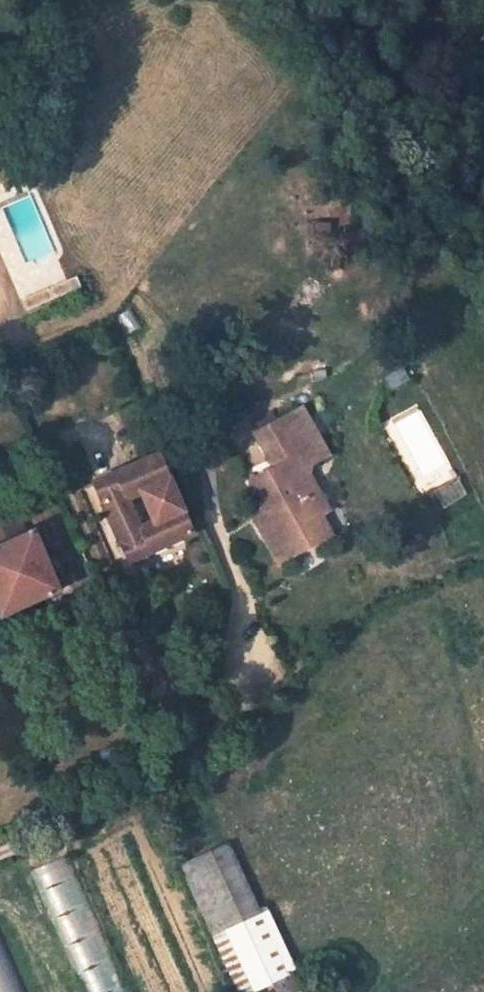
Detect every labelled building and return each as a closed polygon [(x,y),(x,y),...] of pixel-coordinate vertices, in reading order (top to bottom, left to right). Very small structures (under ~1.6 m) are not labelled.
[(251,480),(270,516),(257,524),(279,562),(321,538),(301,499),(313,492),(297,464),(313,468),(314,467),(315,467),(316,466),(317,465),(318,464),(318,463),(319,463),(319,462),(320,461),(320,460),(321,459),(321,458),(321,457),(322,457),(321,456),(322,456),(322,454),(322,453),(322,452),(322,451),(322,450),(322,449),(321,448),(321,447),(320,446),(320,445),(320,444),(302,412),(258,436),(275,467),(251,480)] [(192,536),(157,455),(94,482),(128,564),(192,536)] [(442,504),(464,497),(459,483),(437,490),(442,504)] [(10,504),(0,509),(0,616),(58,591),(31,531),(24,534),(10,504)] [(257,912),(226,843),(179,864),(212,933),(257,912)] [(39,867),(82,991),(122,991),(74,855),(39,867)] [(257,912),(212,933),(240,991),(250,991),(293,973),(264,909),(257,912)] [(0,938),(0,991),(23,991),(0,938)]
